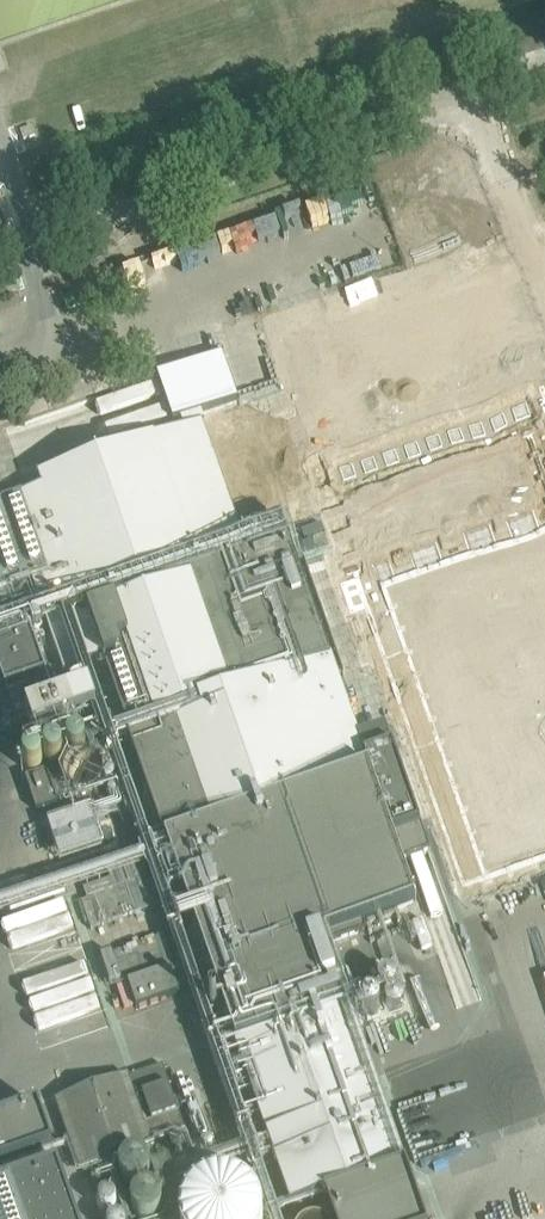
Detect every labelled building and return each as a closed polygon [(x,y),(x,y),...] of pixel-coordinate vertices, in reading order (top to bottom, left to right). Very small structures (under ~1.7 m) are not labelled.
[(274,421),(335,402),(327,377),(266,397),(274,421)] [(320,464),(544,1108),(544,386),(320,464)] [(282,519),(239,534),(200,421),(40,477),(45,489),(8,502),(67,671),(103,658),(180,879),(260,1110),(292,1202),(326,1190),(405,1162),(326,936),(374,919),(358,874),(382,866),(373,841),(350,850),(327,784),(371,768),(372,768),(341,678),(344,677),(363,732),(404,718),(345,549),(298,565),(282,519)] [(29,578),(3,504),(0,506),(0,588),(29,578)] [(47,677),(33,635),(0,646),(0,673),(6,691),(47,677)] [(53,770),(26,779),(37,812),(64,803),(53,770)] [(135,1010),(179,995),(170,970),(126,984),(135,1010)] [(153,1144),(153,1143),(185,1130),(163,1066),(129,1078),(128,1076),(55,1103),(80,1171),(153,1144)] [(0,1120),(0,1166),(53,1147),(38,1106),(0,1120)] [(326,1190),(336,1218),(425,1218),(405,1162),(326,1190)] [(60,1166),(0,1187),(0,1218),(79,1218),(60,1166)] [(163,1179),(161,1218),(264,1218),(266,1184),(163,1179)]
